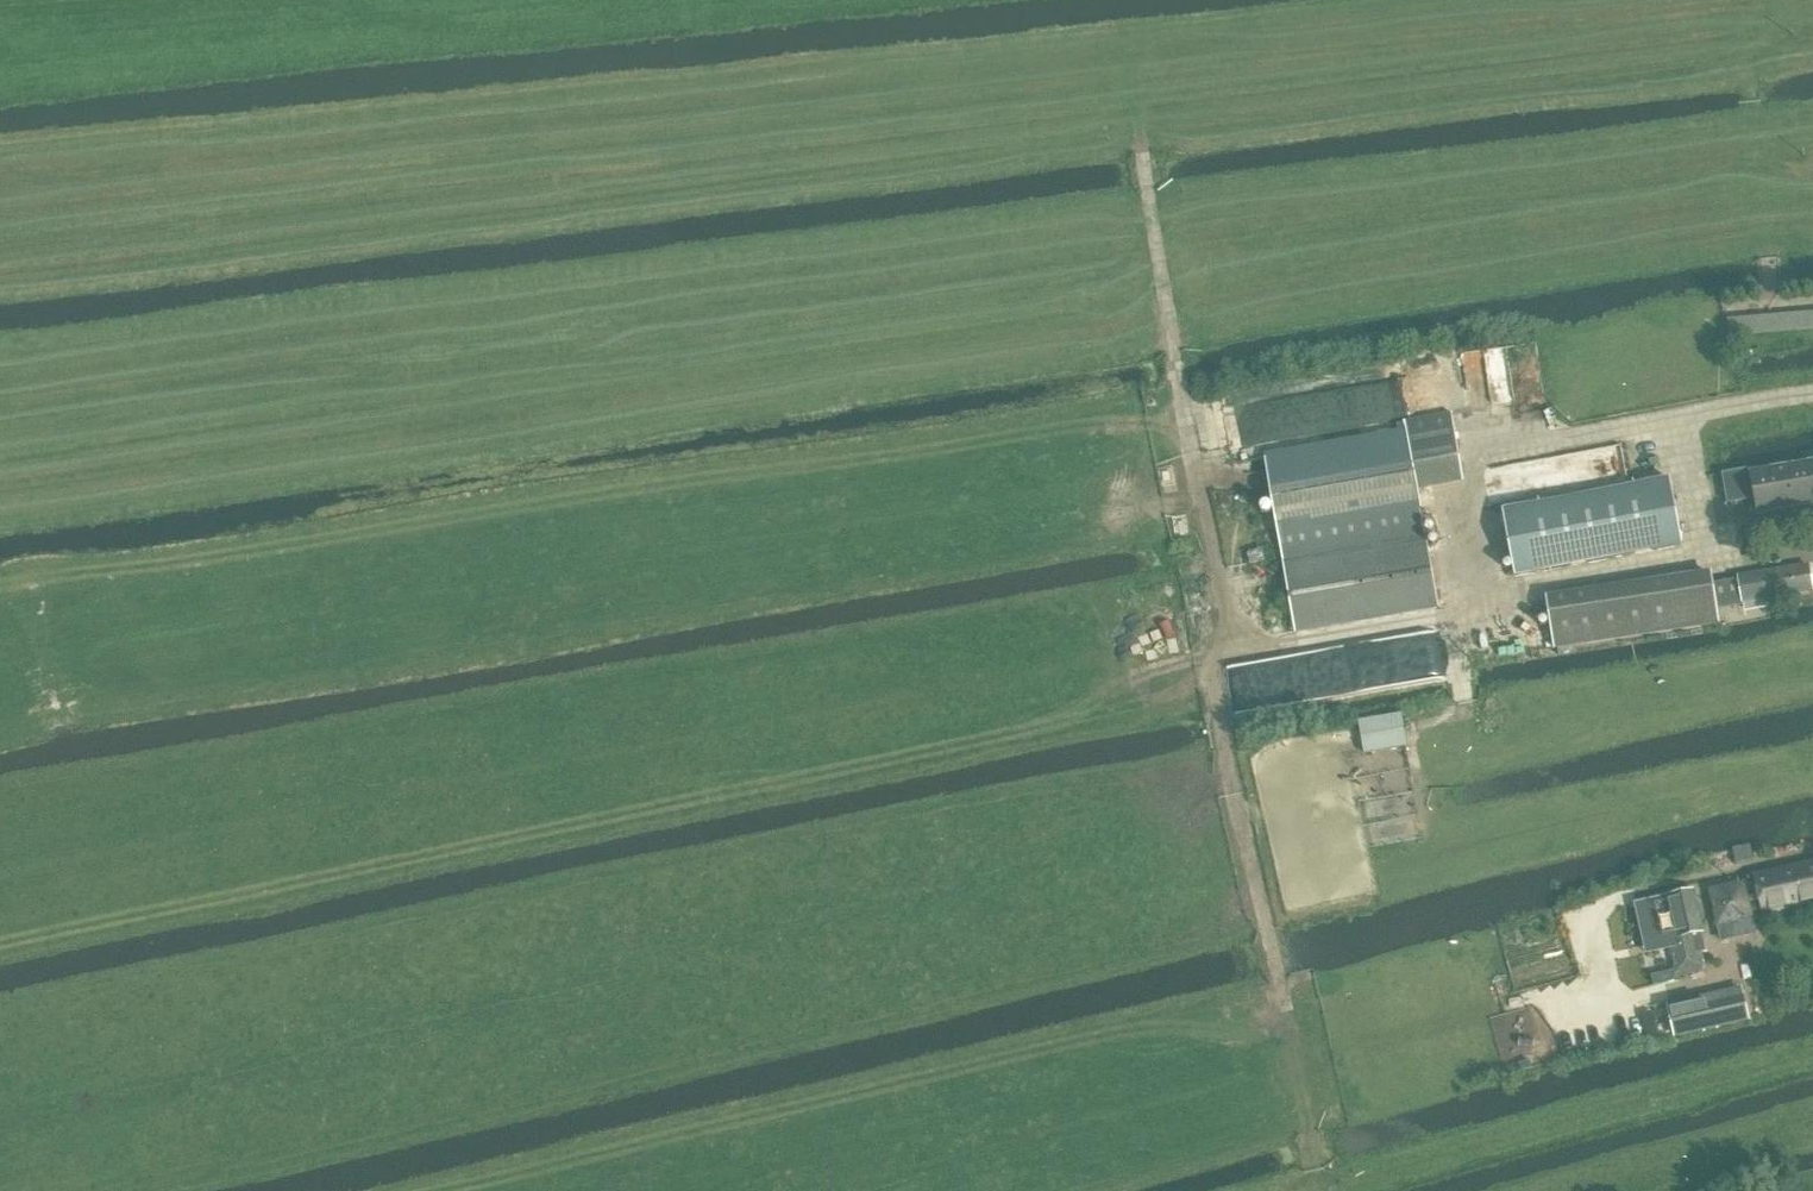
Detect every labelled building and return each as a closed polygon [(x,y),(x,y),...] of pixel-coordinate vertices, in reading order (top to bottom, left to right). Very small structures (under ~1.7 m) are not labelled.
[(1438,608),(1420,508),(1417,487),(1463,478),(1452,413),(1403,421),(1406,435),(1266,459),(1296,633),(1438,608)] [(1753,472),(1753,468),(1724,473),(1729,502),(1757,497),(1759,511),(1812,502),(1812,462),(1753,472)] [(1504,510),(1517,576),(1681,544),(1668,477),(1504,510)] [(1713,583),(1717,609),(1759,603),(1758,598),(1812,589),(1812,584),(1810,565),(1763,573),(1763,575),(1713,583)] [(1363,754),(1408,746),(1402,712),(1357,720),(1363,754)] [(1753,855),(1753,852),(1751,844),(1732,848),(1733,849),(1733,851),(1733,854),(1736,864),(1754,860),(1753,855)] [(1718,925),(1754,917),(1752,910),(1761,908),(1763,914),(1812,903),(1812,862),(1754,876),(1756,882),(1746,885),(1746,882),(1710,890),(1718,925)] [(1695,891),(1645,902),(1636,904),(1645,946),(1654,944),(1659,942),(1661,951),(1673,948),(1679,977),(1703,971),(1695,934),(1704,932),(1695,891)] [(1700,1005),(1670,1011),(1675,1034),(1746,1018),(1739,988),(1698,997),(1700,1005)]
